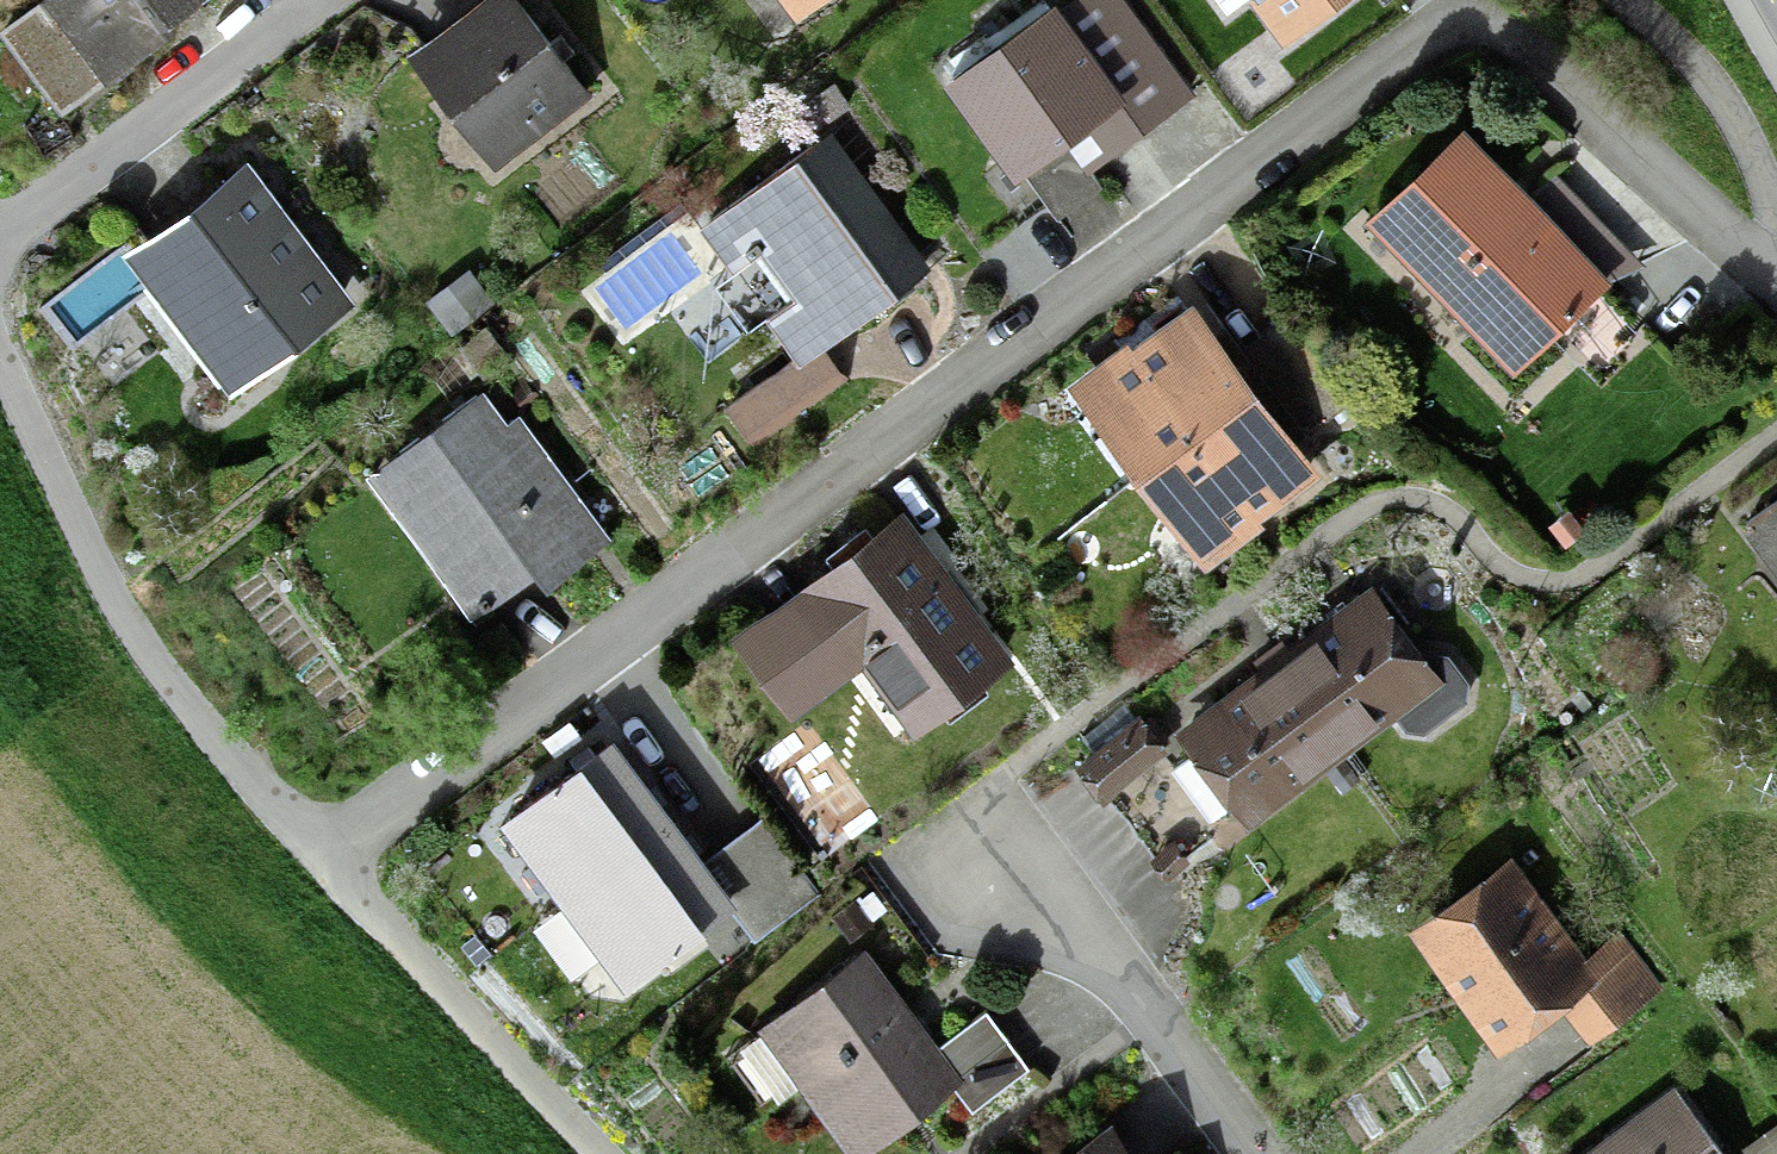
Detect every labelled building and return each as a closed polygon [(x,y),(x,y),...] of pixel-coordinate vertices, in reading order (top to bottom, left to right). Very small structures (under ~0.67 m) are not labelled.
[(0,24),(0,30),(61,115),(187,25),(176,9),(188,0),(34,0),(0,24)] [(592,91),(567,58),(576,51),(561,32),(552,39),(522,0),(472,0),(405,51),(414,63),(403,72),(476,166),(487,158),(493,166),(592,91)] [(796,18),(821,0),(782,0),(796,18)] [(1130,0),(1065,0),(1061,3),(1059,0),(1052,0),(943,78),(1014,177),(1024,170),(1058,216),(1103,184),(1091,167),(1196,91),(1130,0)] [(1228,12),(1245,0),(1219,0),(1228,12)] [(1339,0),(1253,0),(1282,41),(1339,0)] [(803,138),(850,104),(833,79),(785,113),(803,138)] [(1517,359),(1627,252),(1479,101),(1369,207),(1517,359)] [(824,343),(933,264),(833,128),(700,225),(795,354),(726,404),(755,445),(849,377),(824,343)] [(358,298),(248,156),(124,251),(121,247),(47,304),(77,344),(149,289),(231,395),(358,298)] [(489,296),(470,267),(423,298),(442,327),(489,296)] [(1131,467),(1136,475),(1259,384),(1217,328),(1194,296),(1132,342),(1128,337),(1067,382),(1078,397),(1066,406),(1119,476),(1131,467)] [(1299,437),(1259,384),(1136,475),(1170,520),(1151,534),(1176,568),(1195,553),(1206,568),(1267,522),(1263,517),(1324,472),(1299,437)] [(546,585),(612,537),(521,410),(507,420),(484,388),(366,472),(471,616),(535,570),(546,585)] [(1751,520),(1776,559),(1776,503),(1751,520)] [(913,734),(1017,657),(985,614),(991,609),(929,527),(923,532),(903,505),(729,635),(791,718),(847,676),(893,737),(907,727),(913,734)] [(1318,632),(1279,662),(1347,753),(1396,716),(1414,740),(1479,692),(1441,642),(1427,652),(1373,579),(1313,624),(1318,632)] [(1248,827),(1347,753),(1279,662),(1241,690),(1235,682),(1173,728),(1248,827)] [(1092,749),(1076,762),(1103,798),(1115,790),(1163,754),(1178,743),(1150,706),(1136,716),(1126,702),(1082,736),(1092,749)] [(582,734),(570,719),(544,739),(555,754),(582,734)] [(616,735),(501,818),(520,845),(479,874),(515,924),(556,895),(559,899),(675,816),(616,735)] [(778,789),(820,788),(819,748),(777,749),(778,789)] [(1179,777),(1163,754),(1115,790),(1131,812),(1179,777)] [(1220,835),(1179,777),(1131,812),(1155,850),(1148,854),(1164,876),(1220,835)] [(704,855),(675,816),(559,899),(563,904),(532,926),(571,979),(601,957),(621,985),(730,907),(756,942),(822,895),(763,813),(704,855)] [(1500,1044),(1560,1001),(1588,1039),(1660,987),(1617,927),(1590,947),(1510,838),(1405,915),(1500,1044)] [(832,912),(851,939),(875,923),(873,920),(888,909),(874,888),(863,896),(860,892),(832,912)] [(865,944),(756,1027),(760,1032),(728,1056),(732,1062),(709,1078),(738,1116),(773,1089),(779,1098),(799,1083),(853,1153),(863,1153),(954,1086),(972,1110),(1030,1066),(985,1007),(940,1042),(865,944)] [(1684,1057),(1556,1153),(1758,1153),(1684,1057)] [(1113,1120),(1067,1153),(1138,1153),(1113,1120)]
